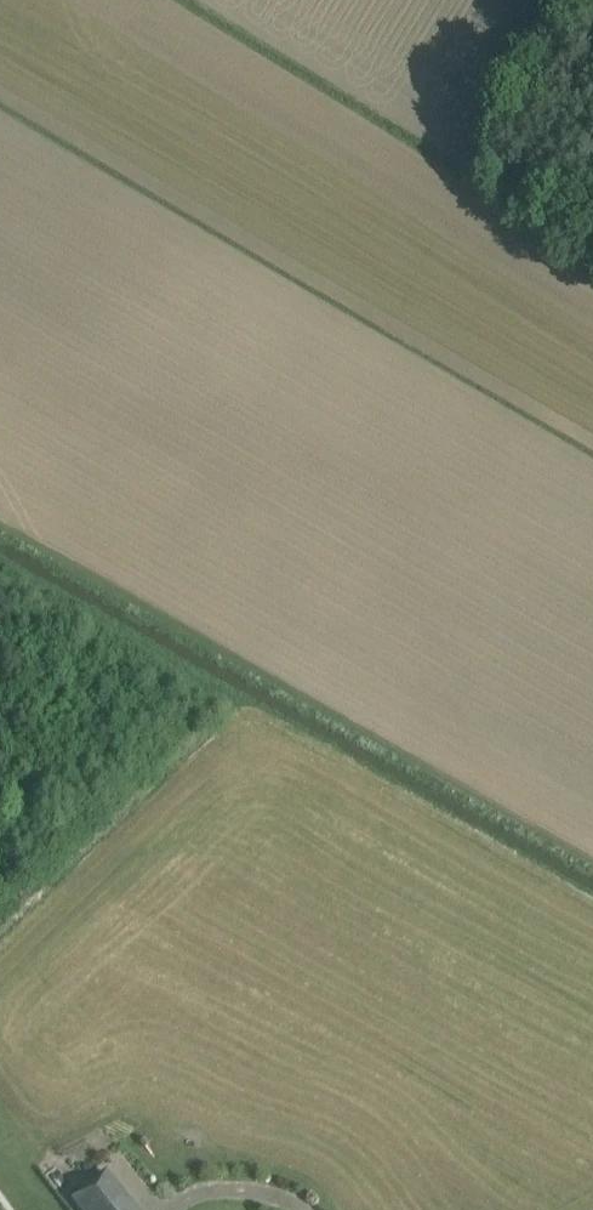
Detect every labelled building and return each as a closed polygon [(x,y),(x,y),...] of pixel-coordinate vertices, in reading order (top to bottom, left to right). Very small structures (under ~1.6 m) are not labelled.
[(75,1197),(85,1209),(137,1209),(107,1172),(75,1197)]
